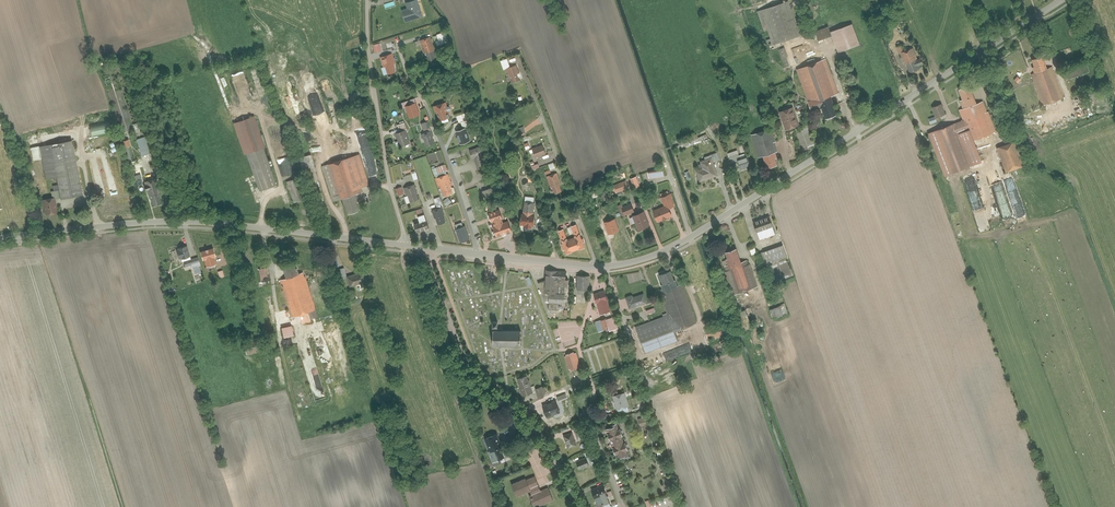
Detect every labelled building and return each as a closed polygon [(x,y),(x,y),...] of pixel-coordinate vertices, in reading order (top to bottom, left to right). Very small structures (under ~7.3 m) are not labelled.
[(405,21),(426,15),(421,0),(413,0),(412,0),(406,2),(408,6),(401,9),(405,21)] [(790,0),(759,10),(765,29),(768,28),(773,44),(801,36),(790,0)] [(818,4),(809,6),(813,22),(822,20),(818,4)] [(853,22),(832,30),(839,51),(861,43),(853,22)] [(829,26),(816,31),(819,40),(832,35),(829,26)] [(445,33),(434,37),(437,46),(448,42),(445,33)] [(430,36),(420,39),(424,52),(427,51),(434,49),(430,36)] [(380,43),(373,44),(375,52),(382,51),(380,43)] [(785,46),(779,48),(785,68),(791,65),(785,46)] [(276,47),(266,49),(267,56),(277,54),(276,47)] [(904,50),(900,52),(904,64),(906,63),(916,59),(918,59),(914,47),(904,50)] [(427,51),(429,59),(437,57),(434,49),(427,51)] [(392,53),(381,56),(384,66),(386,66),(394,63),(395,63),(392,53)] [(1033,66),(1035,73),(1047,68),(1043,55),(1032,58),(1034,65),(1033,66)] [(508,59),(501,62),(504,71),(506,70),(511,68),(508,59)] [(827,59),(797,70),(812,110),(822,106),(826,118),(838,113),(831,95),(840,92),(827,59)] [(916,59),(906,63),(910,72),(919,69),(918,66),(917,61),(916,59)] [(386,66),(388,73),(396,70),(394,63),(386,66)] [(511,68),(506,70),(508,75),(510,75),(513,84),(519,81),(517,75),(519,74),(517,66),(511,68)] [(1035,73),(1032,74),(1043,104),(1064,97),(1053,66),(1047,68),(1035,73)] [(960,99),(963,107),(976,102),(969,84),(959,88),(962,98),(960,99)] [(415,98),(402,102),(403,107),(405,106),(416,102),(415,98)] [(964,119),(972,141),(997,131),(985,99),(976,102),(963,107),(960,108),(964,119)] [(416,102),(405,106),(409,117),(420,113),(416,102)] [(942,102),(932,106),(936,116),(946,113),(942,102)] [(445,103),(433,107),(435,113),(436,112),(440,123),(450,119),(448,112),(450,112),(448,106),(446,107),(445,103)] [(794,106),(780,111),(787,130),(801,124),(794,106)] [(467,113),(456,117),(458,123),(461,123),(469,120),(467,113)] [(257,115),(236,122),(247,153),(248,153),(265,147),(267,147),(257,115)] [(964,119),(929,132),(945,175),(980,162),(972,141),(964,119)] [(429,120),(421,123),(423,129),(431,126),(429,120)] [(469,120),(461,123),(463,129),(469,127),(468,124),(470,123),(469,120)] [(530,121),(523,124),(525,130),(532,127),(530,121)] [(408,128),(405,122),(397,124),(400,131),(405,129),(408,128)] [(91,135),(105,133),(103,123),(90,126),(91,135)] [(525,130),(524,130),(529,144),(540,140),(535,126),(532,127),(525,130)] [(771,128),(752,134),(759,157),(763,155),(775,152),(778,151),(771,128)] [(400,131),(395,132),(400,145),(410,142),(405,129),(400,131)] [(465,129),(456,132),(460,145),(469,143),(465,129)] [(430,130),(421,133),(423,138),(424,137),(427,145),(435,143),(430,130)] [(697,133),(678,141),(679,143),(681,148),(700,141),(698,136),(697,133)] [(137,139),(141,154),(150,152),(146,137),(137,139)] [(60,198),(83,193),(72,139),(39,145),(46,178),(55,176),(60,198)] [(1013,141),(998,147),(1007,172),(1022,166),(1013,141)] [(480,146),(470,150),(473,158),(474,158),(483,155),(480,146)] [(542,146),(532,149),(535,158),(545,154),(542,146)] [(265,147),(248,153),(261,190),(277,185),(265,147)] [(731,162),(738,159),(739,163),(747,160),(745,153),(739,155),(737,149),(728,153),(731,162)] [(720,159),(717,151),(710,154),(711,156),(713,161),(720,159)] [(775,152),(763,155),(767,167),(779,164),(775,152)] [(361,153),(324,166),(335,199),(343,196),(363,190),(373,187),(361,153)] [(314,154),(301,156),(304,169),(316,166),(314,154)] [(483,155),(474,158),(478,171),(487,168),(483,155)] [(696,169),(700,181),(718,174),(713,161),(711,156),(701,160),(703,167),(696,169)] [(739,164),(741,169),(751,166),(749,160),(739,164)] [(446,163),(432,168),(435,174),(436,174),(446,170),(448,170),(446,163)] [(664,168),(649,171),(651,178),(665,176),(664,168)] [(448,173),(435,178),(439,187),(440,187),(444,196),(453,193),(451,187),(452,187),(450,181),(451,181),(448,173)] [(552,175),(547,177),(551,189),(549,190),(551,196),(562,192),(559,185),(561,184),(557,174),(552,175)] [(636,176),(631,178),(634,186),(639,184),(636,176)] [(157,178),(144,181),(148,195),(150,195),(153,205),(164,202),(157,178)] [(299,178),(288,181),(295,202),(305,199),(299,178)] [(627,180),(614,184),(616,192),(630,187),(627,180)] [(415,184),(404,187),(407,194),(408,194),(411,202),(419,199),(416,193),(418,192),(415,184)] [(401,186),(396,188),(399,196),(404,194),(401,186)] [(363,190),(343,196),(349,213),(362,209),(359,200),(365,198),(363,190)] [(671,216),(668,207),(676,204),(671,193),(661,197),(665,205),(653,210),(658,221),(671,216)] [(55,196),(42,198),(45,215),(58,212),(55,196)] [(440,196),(434,198),(437,205),(442,203),(440,196)] [(448,197),(444,200),(448,206),(453,202),(448,197)] [(533,218),(535,203),(524,202),(522,217),(533,218)] [(623,203),(619,205),(623,215),(635,211),(631,203),(624,206),(623,203)] [(442,207),(432,210),(435,218),(436,218),(438,224),(446,222),(444,214),(445,214),(442,207)] [(645,210),(632,215),(638,230),(650,225),(645,210)] [(498,211),(488,215),(490,223),(492,223),(501,220),(498,211)] [(418,215),(420,221),(426,219),(424,213),(418,215)] [(776,234),(770,216),(753,221),(760,239),(776,234)] [(533,218),(522,217),(521,227),(525,227),(524,230),(531,231),(532,228),(533,228),(534,219),(533,218)] [(615,218),(604,222),(609,234),(619,231),(615,218)] [(420,221),(413,223),(415,231),(429,226),(426,219),(420,221)] [(494,226),(492,227),(495,237),(511,232),(508,222),(502,223),(494,226)] [(565,249),(567,253),(585,247),(584,242),(585,242),(584,237),(582,238),(577,224),(568,227),(570,233),(574,232),(575,236),(567,239),(564,228),(559,230),(564,243),(562,244),(564,249),(565,249)] [(465,225),(456,228),(460,242),(470,239),(465,225)] [(623,231),(610,236),(615,250),(616,249),(628,245),(623,231)] [(786,256),(782,243),(759,252),(763,264),(786,256)] [(616,249),(619,257),(630,253),(628,245),(616,249)] [(190,260),(186,246),(176,249),(179,260),(181,259),(182,262),(190,260)] [(742,260),(737,246),(725,251),(728,258),(726,258),(729,264),(724,266),(725,270),(722,270),(732,296),(759,286),(748,258),(742,260)] [(215,248),(201,252),(203,260),(205,260),(207,267),(217,264),(215,257),(217,257),(215,248)] [(198,258),(183,262),(185,269),(192,267),(193,268),(200,266),(198,258)] [(285,264),(289,277),(301,273),(297,260),(285,264)] [(266,268),(258,270),(260,281),(268,280),(266,268)] [(566,278),(566,270),(546,269),(545,292),(550,292),(549,302),(565,303),(566,286),(568,286),(569,278),(566,278)] [(677,286),(670,269),(659,273),(663,283),(660,285),(662,288),(658,289),(667,313),(634,326),(645,353),(678,340),(675,331),(697,322),(682,284),(677,286)] [(361,271),(346,276),(350,287),(365,282),(361,271)] [(289,277),(281,279),(292,316),(301,314),(311,311),(316,309),(304,272),(301,273),(289,277)] [(591,289),(591,275),(577,275),(577,289),(591,289)] [(693,281),(695,288),(701,287),(700,280),(693,281)] [(612,310),(605,290),(593,294),(600,314),(612,310)] [(647,302),(644,292),(634,295),(631,294),(626,295),(626,298),(630,308),(647,302)] [(770,307),(772,317),(788,314),(786,304),(770,307)] [(746,309),(739,311),(742,320),(749,318),(746,309)] [(311,311),(301,314),(304,322),(314,319),(311,311)] [(615,315),(596,321),(599,331),(608,329),(609,331),(619,328),(615,315)] [(294,324),(285,326),(287,337),(297,334),(294,324)] [(706,329),(708,339),(727,335),(724,325),(706,329)] [(521,330),(496,329),(495,341),(520,343),(521,330)] [(259,352),(257,344),(245,347),(246,354),(259,352)] [(574,351),(566,354),(567,356),(565,356),(569,369),(571,368),(571,370),(580,367),(579,365),(581,365),(577,352),(574,353),(574,351)] [(527,375),(518,378),(521,388),(520,388),(522,395),(534,391),(530,379),(528,380),(527,375)] [(568,389),(556,393),(558,399),(567,397),(565,393),(569,392),(568,389)] [(630,405),(625,392),(612,396),(616,409),(630,405)] [(560,412),(556,401),(543,405),(547,417),(560,412)] [(645,415),(637,418),(641,426),(648,423),(645,415)] [(629,455),(617,423),(613,425),(614,427),(607,429),(617,458),(622,456),(622,458),(629,455)] [(503,445),(498,432),(485,438),(490,451),(488,452),(492,462),(511,455),(507,443),(503,445)] [(577,445),(572,432),(563,435),(568,448),(577,445)] [(590,465),(587,456),(576,461),(580,469),(590,465)] [(549,486),(542,490),(535,475),(526,479),(525,477),(511,483),(517,496),(531,490),(532,493),(529,494),(534,506),(537,506),(554,499),(549,486)] [(605,486),(593,491),(599,506),(606,506),(612,505),(605,486)]
